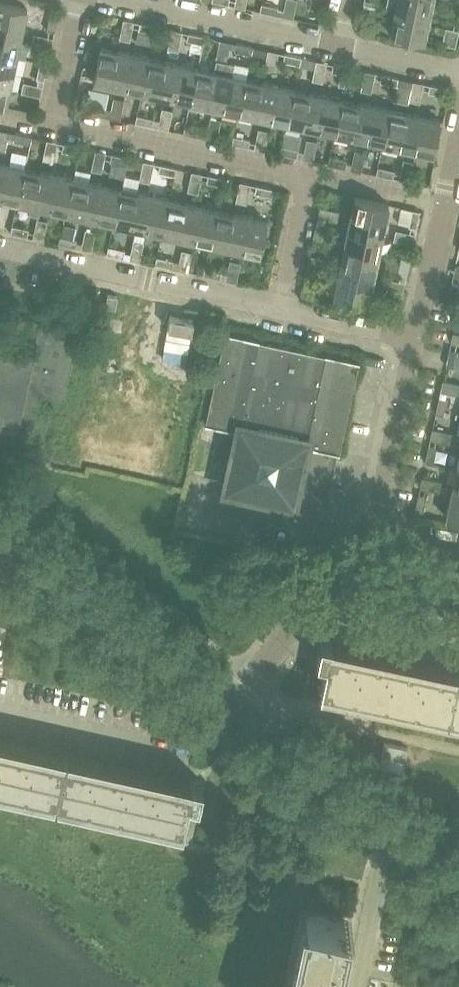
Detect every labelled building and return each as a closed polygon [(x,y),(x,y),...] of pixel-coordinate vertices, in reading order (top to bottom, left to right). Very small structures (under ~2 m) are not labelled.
[(393,16),(408,19),(410,11),(415,12),(416,4),(431,7),(433,0),(388,0),(387,4),(396,5),(393,16)] [(4,19),(2,27),(6,28),(4,36),(19,39),(26,7),(0,1),(0,19),(4,19)] [(277,14),(278,6),(261,2),(260,10),(277,14)] [(408,19),(393,16),(390,33),(424,40),(431,7),(416,4),(415,12),(410,11),(408,19)] [(55,31),(58,14),(51,12),(47,29),(55,31)] [(16,56),(19,39),(4,36),(6,28),(2,27),(4,19),(0,19),(0,52),(16,56)] [(155,33),(156,25),(140,22),(139,29),(155,33)] [(455,45),(458,29),(446,26),(442,43),(455,45)] [(187,40),(203,43),(205,35),(188,32),(187,40)] [(252,54),(253,46),(237,42),(235,50),(252,54)] [(115,64),(118,49),(101,46),(94,81),(126,88),(129,73),(121,71),(122,65),(115,64)] [(150,56),(118,49),(115,64),(122,65),(121,71),(129,73),(126,88),(143,91),(150,56)] [(9,88),(16,56),(0,52),(0,86),(9,88)] [(300,64),(302,56),(285,52),(283,61),(300,64)] [(150,56),(143,91),(175,98),(178,84),(170,81),(171,76),(162,74),(165,60),(150,56)] [(44,79),(48,62),(40,60),(36,78),(44,79)] [(198,67),(165,60),(162,74),(171,76),(170,81),(178,84),(175,98),(190,102),(198,67)] [(348,74),(350,67),(333,63),(331,71),(348,74)] [(198,67),(190,102),(223,109),(226,94),(219,92),(219,86),(211,85),(214,70),(198,67)] [(246,77),(214,70),(211,85),(219,86),(219,92),(226,94),(223,109),(239,112),(246,77)] [(397,85),(398,77),(382,73),(380,81),(397,85)] [(246,77),(239,112),(271,119),(274,104),(267,102),(268,97),(260,95),(263,81),(246,77)] [(295,88),(263,81),(260,95),(268,97),(267,102),(274,104),(271,119),(287,122),(295,88)] [(445,95),(447,87),(430,84),(428,92),(445,95)] [(6,105),(9,88),(0,86),(0,104),(6,105)] [(295,88),(287,122),(320,129),(323,115),(315,113),(316,108),(308,106),(311,91),(295,88)] [(343,98),(311,91),(308,106),(316,108),(315,113),(323,115),(320,129),(335,133),(343,98)] [(343,98),(335,133),(368,140),(371,126),(363,124),(364,118),(356,116),(359,101),(343,98)] [(392,108),(359,101),(356,116),(364,118),(363,124),(371,126),(368,140),(384,143),(392,108)] [(104,115),(105,107),(89,104),(87,111),(104,115)] [(392,108),(384,143),(416,150),(419,136),(411,134),(412,129),(404,127),(407,112),(392,108)] [(440,119),(407,112),(404,127),(412,129),(411,134),(419,136),(416,150),(433,154),(440,119)] [(152,125),(154,117),(137,114),(135,122),(152,125)] [(201,135),(202,128),(185,124),(183,132),(201,135)] [(30,143),(32,135),(16,132),(15,140),(30,143)] [(32,135),(30,146),(38,148),(41,137),(32,135)] [(232,143),(249,146),(250,138),(233,135),(232,143)] [(282,145),(298,149),(299,149),(301,141),(284,138),(282,145)] [(79,154),(81,146),(64,142),(62,150),(79,154)] [(297,156),(298,149),(282,145),(280,153),(297,156)] [(127,164),(129,156),(112,153),(110,161),(127,164)] [(345,167),(347,159),(330,155),(328,163),(345,167)] [(0,162),(0,183),(5,184),(2,199),(18,202),(25,168),(0,162)] [(173,174),(175,166),(160,163),(159,171),(173,174)] [(393,177),(395,169),(378,166),(376,173),(393,177)] [(25,168),(18,202),(32,205),(30,213),(40,215),(42,207),(50,209),(54,194),(45,192),(46,187),(38,186),(41,171),(25,168)] [(74,178),(41,171),(38,186),(46,187),(45,192),(54,194),(50,209),(66,212),(74,178)] [(210,174),(209,174),(207,181),(223,185),(224,177),(210,174)] [(74,178),(66,212),(99,219),(102,204),(93,203),(94,198),(86,196),(89,181),(74,178)] [(122,188),(89,181),(86,196),(94,198),(93,203),(102,204),(99,219),(115,223),(122,188)] [(272,196),(273,188),(257,184),(255,192),(272,196)] [(122,188),(115,223),(147,230),(150,215),(141,213),(142,208),(134,206),(138,192),(122,188)] [(171,199),(138,192),(134,206),(142,208),(141,213),(150,215),(147,230),(163,233),(171,199)] [(355,197),(351,213),(366,216),(364,224),(369,225),(367,233),(382,236),(389,204),(355,197)] [(171,199),(163,233),(195,240),(198,225),(190,223),(191,219),(183,217),(186,202),(171,199)] [(219,209),(186,202),(183,217),(191,219),(190,223),(198,225),(195,240),(212,244),(219,209)] [(219,209),(212,244),(244,250),(247,236),(238,234),(239,229),(231,227),(234,212),(219,209)] [(417,227),(420,210),(412,209),(409,225),(417,227)] [(267,220),(234,212),(231,227),(239,229),(238,234),(247,236),(244,250),(260,254),(267,220)] [(351,213),(344,245),(379,253),(382,236),(367,233),(369,225),(364,224),(366,216),(351,213)] [(321,240),(324,224),(316,222),(313,239),(321,240)] [(27,235),(29,227),(12,224),(11,232),(27,235)] [(76,246),(77,238),(60,235),(59,242),(76,246)] [(124,257),(125,249),(109,245),(107,253),(124,257)] [(344,245),(341,262),(356,265),(354,273),(358,273),(356,281),(372,285),(379,253),(344,245)] [(155,264),(171,267),(173,259),(157,255),(155,264)] [(406,275),(410,258),(402,257),(398,274),(406,275)] [(356,265),(341,262),(334,294),(368,301),(372,285),(356,281),(358,273),(354,273),(356,265)] [(220,277),(222,270),(205,266),(203,274),(220,277)] [(311,289),(314,272),(306,270),(302,287),(311,289)] [(458,286),(458,282),(452,281),(449,297),(457,299),(458,286)] [(240,430),(227,487),(297,502),(309,444),(340,451),(360,359),(326,351),(325,352),(259,338),(259,337),(225,330),(205,422),(240,430)] [(454,366),(457,349),(449,347),(446,364),(454,366)] [(444,414),(447,398),(439,396),(436,413),(444,414)] [(433,462),(437,445),(429,444),(425,461),(433,462)] [(453,483),(446,516),(458,519),(458,485),(453,483)] [(418,492),(415,508),(423,510),(426,494),(418,492)] [(339,689),(458,715),(458,676),(347,651),(331,648),(333,642),(320,639),(316,659),(326,661),(323,674),(321,685),(339,689)] [(183,822),(186,811),(189,797),(199,799),(203,781),(191,778),(190,784),(0,741),(0,781),(183,822)] [(288,986),(327,986),(342,916),(305,908),(288,986)]
